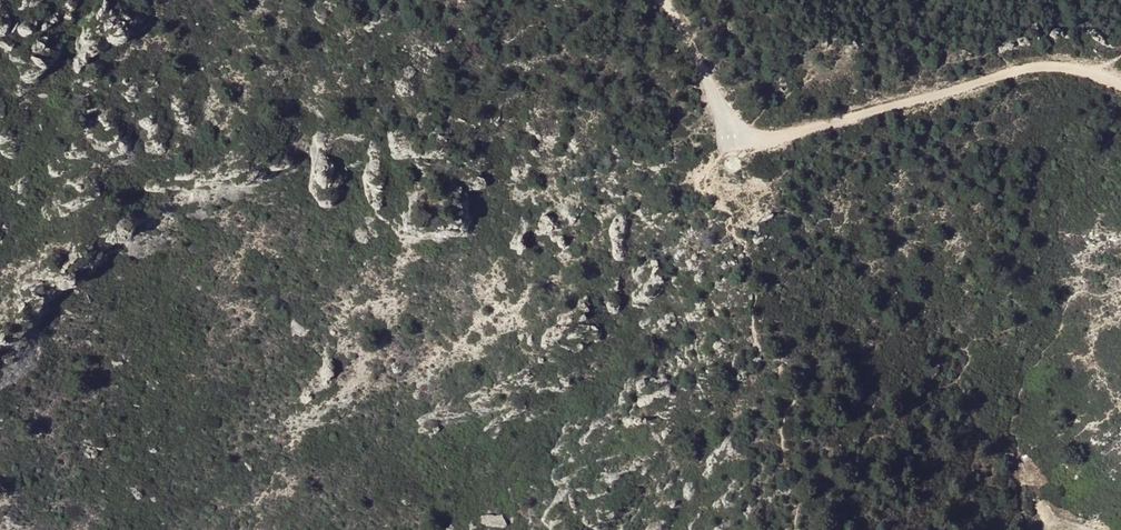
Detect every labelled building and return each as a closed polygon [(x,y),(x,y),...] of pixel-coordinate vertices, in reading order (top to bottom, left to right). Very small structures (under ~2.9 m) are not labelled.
[(741,169),(742,166),(742,163),(741,160),(739,157),(736,156),(733,155),(730,155),(727,156),(725,159),(724,161),(723,164),(724,167),(725,170),(727,172),(730,173),(733,173),(736,173),(739,171),(741,169)] [(505,524),(504,514),(486,516),(487,526),(505,524)]
